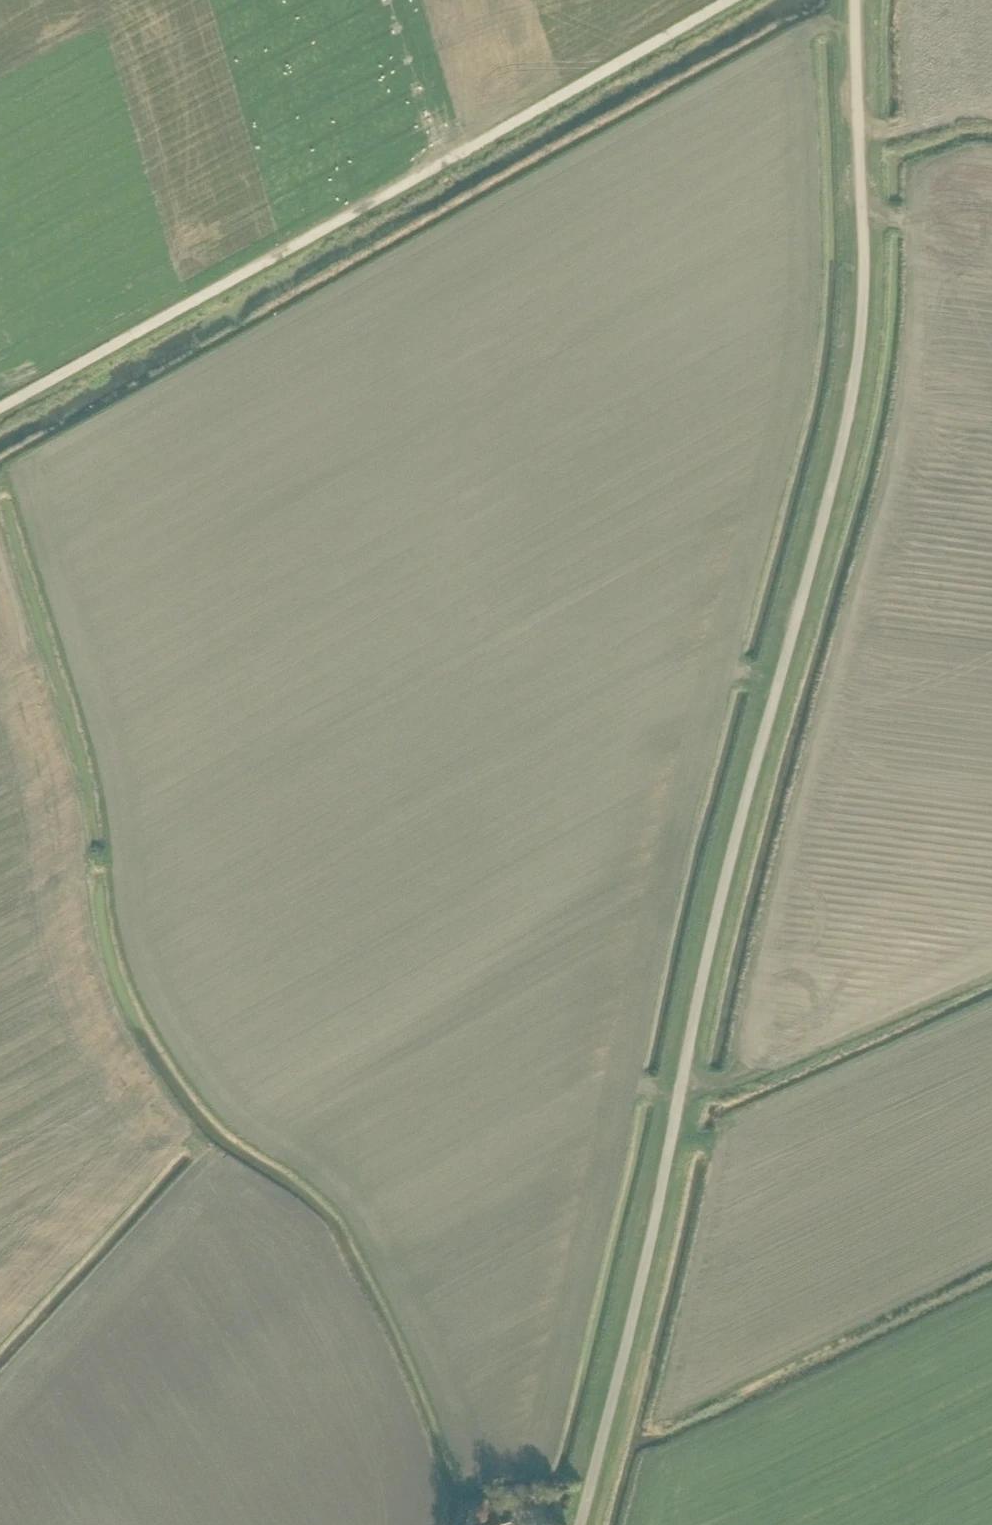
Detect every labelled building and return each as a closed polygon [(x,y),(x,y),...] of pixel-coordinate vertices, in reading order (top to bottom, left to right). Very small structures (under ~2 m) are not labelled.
[(497,1511),(491,1513),(494,1524),(501,1524),(497,1511)]
